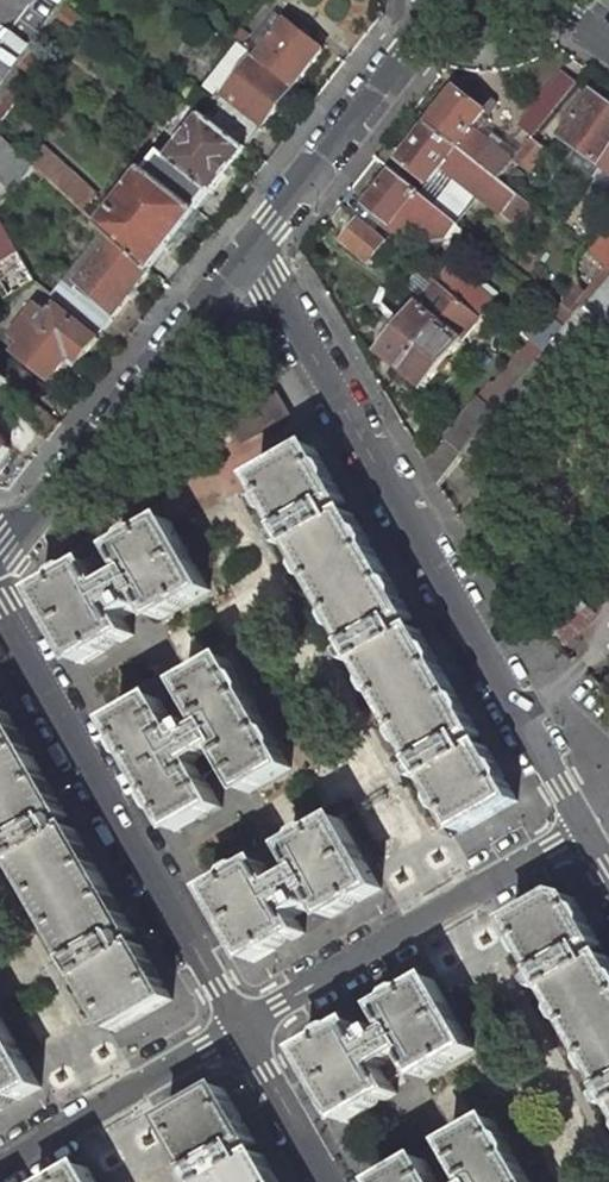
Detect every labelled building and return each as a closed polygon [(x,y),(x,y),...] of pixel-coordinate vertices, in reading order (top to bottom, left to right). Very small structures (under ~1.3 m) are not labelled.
[(79,17),(64,6),(17,70),(29,80),(31,81),(79,17)] [(287,20),(277,13),(266,26),(275,34),(256,56),(294,85),(324,50),(287,20)] [(294,85),(256,56),(208,118),(246,147),(294,85)] [(17,70),(0,93),(0,119),(29,80),(17,70)] [(578,83),(564,72),(509,137),(524,149),(534,137),(578,83)] [(495,100),(467,79),(431,125),(458,147),(499,179),(516,159),(514,158),(474,126),(495,100)] [(593,92),(561,136),(603,165),(608,157),(608,104),(593,92)] [(208,118),(205,116),(172,159),(161,151),(146,170),(197,211),(246,147),(208,118)] [(458,147),(431,125),(403,160),(430,182),(434,178),(441,168),(458,147)] [(13,189),(35,166),(30,160),(0,133),(0,177),(13,189)] [(547,150),(534,137),(524,149),(515,160),(529,172),(547,150)] [(98,193),(45,145),(30,160),(35,166),(83,210),(98,193)] [(458,147),(441,168),(448,173),(514,228),(531,205),(521,197),(499,179),(458,147)] [(439,182),(448,173),(441,168),(434,178),(439,182)] [(197,211),(146,170),(102,226),(115,239),(151,271),(197,211)] [(372,200),(368,204),(385,218),(409,238),(418,228),(431,240),(445,237),(459,223),(458,222),(438,206),(433,203),(394,171),(372,200)] [(372,200),(364,194),(351,211),(358,217),(375,230),(385,218),(368,204),(372,200)] [(0,217),(0,279),(10,296),(36,282),(0,217)] [(375,230),(358,217),(342,237),(370,260),(387,240),(375,230)] [(151,271),(115,239),(80,283),(117,314),(151,271)] [(598,258),(608,267),(608,245),(598,258)] [(459,299),(478,315),(489,300),(457,275),(458,274),(447,265),(436,266),(429,275),(435,279),(446,289),(459,299)] [(576,316),(565,330),(546,352),(537,363),(498,411),(461,457),(483,475),(504,451),(608,328),(608,275),(576,316)] [(403,369),(441,321),(459,299),(446,289),(435,279),(419,303),(382,352),(403,369)] [(53,295),(102,333),(113,319),(64,280),(53,295)] [(48,291),(36,282),(10,296),(16,306),(30,295),(39,303),(48,291)] [(478,315),(459,299),(441,321),(403,369),(426,388),(482,318),(478,315)] [(98,338),(57,306),(49,315),(37,306),(14,339),(33,354),(27,362),(50,379),(69,353),(80,361),(98,338)] [(563,306),(552,320),(565,330),(576,316),(563,306)] [(534,341),(546,352),(565,330),(552,320),(534,341)] [(525,353),(537,363),(546,352),(534,341),(525,353)] [(46,385),(21,366),(9,381),(34,400),(46,385)] [(0,374),(0,386),(9,381),(0,374)] [(251,437),(283,418),(288,412),(279,396),(271,398),(239,415),(232,422),(242,439),(251,437)] [(498,411),(481,398),(427,464),(438,485),(461,457),(498,411)] [(10,449),(0,431),(0,461),(10,449)] [(448,794),(457,810),(451,813),(462,832),(518,800),(507,781),(500,784),(492,769),(498,766),(486,746),(474,753),(468,743),(481,736),(468,714),(462,718),(454,703),(460,700),(440,664),(433,668),(425,653),(431,649),(420,629),(407,637),(400,626),(413,618),(401,598),(395,602),(387,587),(393,583),(372,548),(366,551),(358,536),(364,533),(352,513),(340,520),(333,509),(346,502),(334,482),(328,485),(320,470),(326,467),(315,448),(259,480),(270,499),(276,495),(285,510),(279,514),(288,530),(282,533),(281,538),(288,549),(292,550),(298,547),(308,565),(314,561),(323,577),(317,580),(337,616),(343,612),(352,627),(346,630),(355,647),(349,650),(348,654),(354,665),(359,666),(364,663),(375,682),(381,678),(390,693),(384,697),(404,732),(410,728),(419,743),(413,747),(422,763),(416,766),(415,771),(421,781),(426,783),(432,780),(442,798),(448,794)] [(187,604),(211,590),(170,520),(147,534),(151,540),(136,548),(133,542),(119,550),(126,561),(134,575),(145,594),(159,620),(173,612),(169,606),(184,598),(187,604)] [(43,594),(83,664),(134,635),(124,619),(141,608),(136,600),(145,594),(134,575),(126,561),(100,576),(94,565),(80,573),(84,579),(69,587),(66,581),(43,594)] [(248,793),(291,768),(281,750),(275,753),(265,737),(271,733),(249,695),(243,698),(234,682),(240,678),(229,660),(186,684),(212,729),(223,748),(230,762),(248,793)] [(117,724),(179,832),(222,808),(204,776),(230,762),(223,748),(212,729),(203,734),(198,724),(181,735),(160,699),(117,724)] [(7,826),(1,829),(10,844),(4,848),(3,852),(7,860),(10,864),(13,865),(16,864),(20,862),(31,880),(37,876),(46,891),(40,895),(60,930),(66,927),(75,942),(69,945),(77,960),(71,963),(70,969),(76,979),(80,981),(87,977),(99,996),(105,993),(113,1008),(107,1011),(118,1030),(173,999),(161,980),(155,983),(147,968),(153,965),(141,945),(136,948),(135,938),(129,937),(135,934),(123,914),(117,917),(109,902),(115,898),(94,863),(88,867),(80,852),(86,848),(74,828),(69,831),(68,823),(62,820),(68,817),(56,797),(50,801),(41,786),(48,782),(27,747),(21,750),(13,735),(19,732),(7,712),(3,714),(2,706),(0,705),(0,813),(7,826)] [(382,889),(342,819),(319,832),(322,839),(308,847),(304,840),(291,848),(297,858),(305,873),(316,893),(331,918),(344,910),(341,904),(355,896),(359,902),(382,889)] [(214,893),(252,958),(258,960),(277,949),(274,943),(288,934),(292,941),(305,933),(295,915),(311,906),(306,898),(316,893),(305,873),(297,858),(271,873),(265,863),(214,893)] [(588,952),(601,945),(589,925),(583,928),(575,913),(581,910),(574,898),(562,895),(514,923),(525,942),(531,938),(540,953),(533,957),(543,973),(537,976),(536,983),(541,992),(544,993),(552,989),(563,1008),(569,1004),(578,1020),(572,1023),(592,1058),(598,1055),(607,1070),(601,1073),(608,1088),(608,959),(607,956),(595,964),(588,952)] [(397,1034),(408,1053),(416,1066),(423,1078),(436,1071),(433,1064),(447,1056),(451,1062),(474,1049),(434,979),(411,992),(414,999),(400,1007),(396,1001),(383,1009),(397,1034)] [(4,1109),(0,1103),(15,1094),(18,1101),(42,1087),(1,1017),(0,1018),(0,1111),(4,1109)] [(384,1101),(397,1093),(390,1080),(416,1066),(408,1053),(397,1034),(389,1039),(384,1029),(366,1039),(357,1023),(344,1031),(347,1037),(333,1046),(330,1039),(306,1053),(346,1123),(369,1109),(366,1103),(380,1095),(384,1101)] [(267,1177),(273,1174),(262,1154),(249,1161),(242,1150),(255,1143),(244,1123),(238,1126),(229,1111),(235,1108),(228,1094),(224,1089),(168,1121),(179,1140),(186,1136),(194,1151),(188,1155),(197,1171),(191,1174),(190,1178),(193,1181),(270,1181),(267,1177)] [(514,1154),(508,1158),(498,1141),(504,1138),(494,1119),(451,1144),(470,1178),(473,1181),(530,1181),(514,1154)] [(425,1159),(386,1181),(438,1181),(425,1159)] [(87,1167),(64,1181),(65,1181),(96,1181),(87,1167)]
